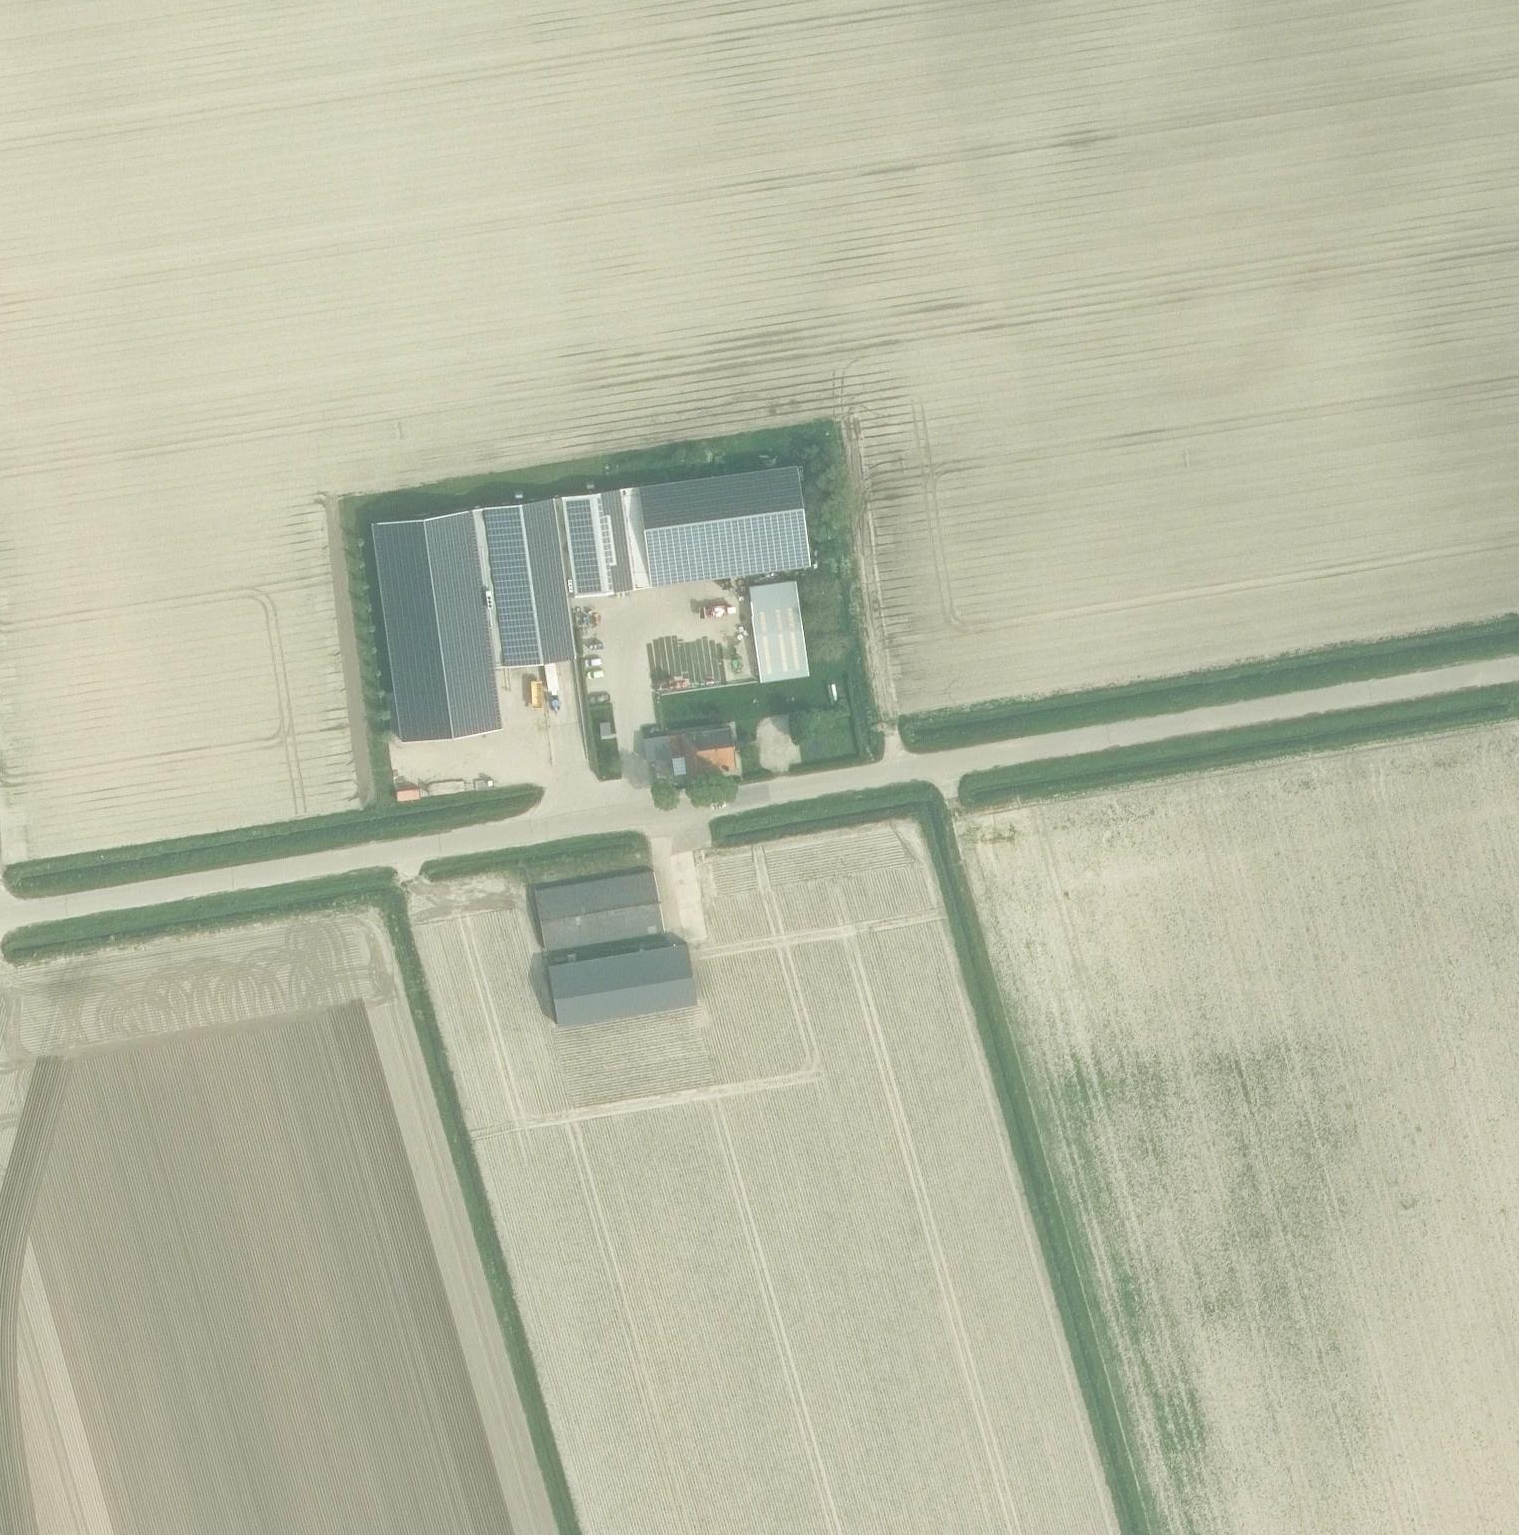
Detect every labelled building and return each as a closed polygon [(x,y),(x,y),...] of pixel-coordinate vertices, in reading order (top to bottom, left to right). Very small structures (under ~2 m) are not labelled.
[(808,561),(794,461),(619,486),(633,586),(808,561)] [(559,494),(573,594),(633,586),(619,486),(559,494)] [(573,594),(559,494),(483,505),(504,664),(574,655),(566,595),(573,594)] [(483,506),(369,522),(399,740),(501,726),(492,665),(504,663),(483,506)] [(746,586),(753,632),(758,679),(806,673),(794,579),(746,586)] [(642,739),(645,758),(684,753),(686,772),(734,766),(729,727),(642,739)] [(534,889),(543,948),(663,928),(654,870),(534,889)] [(547,964),(557,1024),(695,1001),(685,941),(547,964)]
